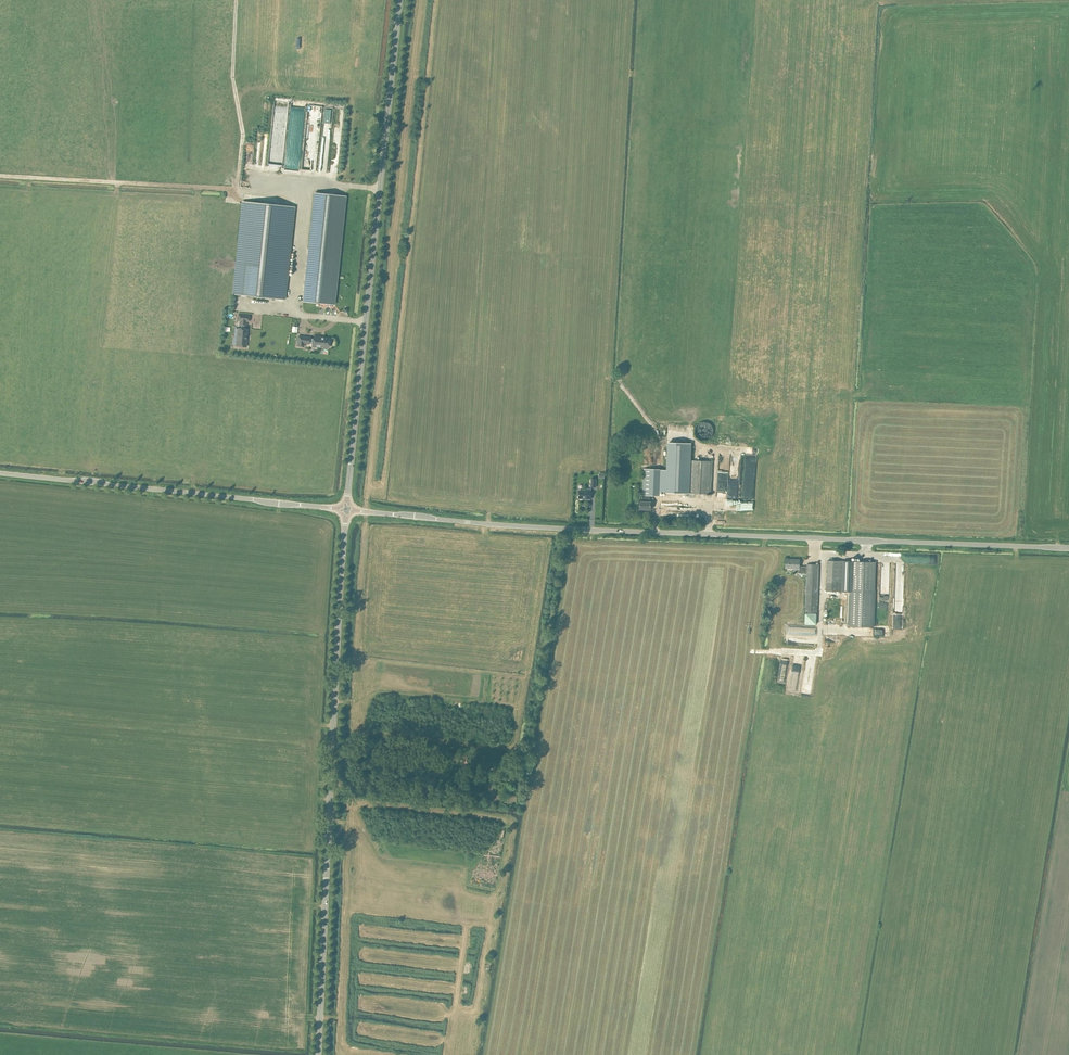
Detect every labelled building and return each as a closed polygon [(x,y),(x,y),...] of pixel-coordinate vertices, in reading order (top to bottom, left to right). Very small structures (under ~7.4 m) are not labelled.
[(301,169),(315,171),(318,141),(312,140),(311,144),(304,143),(301,169)] [(314,194),(303,301),(334,305),(345,197),(314,194)] [(243,202),(233,294),(284,300),(294,207),(243,202)] [(238,334),(237,340),(240,340),(239,346),(246,347),(247,339),(246,339),(247,329),(245,329),(245,326),(246,326),(246,321),(249,321),(249,316),(239,314),(238,322),(240,322),(240,327),(241,327),(241,330),(240,330),(239,334),(238,334)] [(299,336),(298,346),(303,347),(304,343),(310,344),(310,343),(313,343),(313,344),(320,345),(320,347),(329,347),(330,339),(321,338),(322,337),(313,336),(313,339),(310,338),(299,336)] [(695,436),(710,440),(714,425),(699,421),(695,436)] [(640,504),(640,509),(651,510),(651,502),(650,502),(650,495),(659,496),(659,492),(688,493),(690,445),(666,444),(664,470),(660,470),(643,469),(642,495),(643,495),(643,502),(640,501),(640,504)] [(720,454),(717,497),(738,498),(740,455),(720,454)] [(690,460),(689,488),(689,493),(711,494),(712,461),(690,460)] [(579,491),(579,493),(579,499),(591,499),(591,489),(587,489),(587,491),(579,491)] [(909,556),(909,563),(931,564),(931,557),(909,556)] [(785,559),(785,564),(785,568),(799,569),(799,573),(807,573),(805,613),(817,613),(819,564),(807,564),(807,566),(799,566),(800,559),(785,559)] [(828,566),(827,591),(842,592),(850,592),(848,626),(874,627),(874,625),(875,599),(875,591),(874,591),(875,567),(875,562),(852,561),(843,561),(828,560),(828,566)] [(881,565),(881,575),(889,576),(889,567),(885,567),(885,565),(881,565)] [(903,630),(904,597),(894,597),(893,629),(903,630)] [(805,613),(805,625),(816,625),(816,613),(805,613)]
